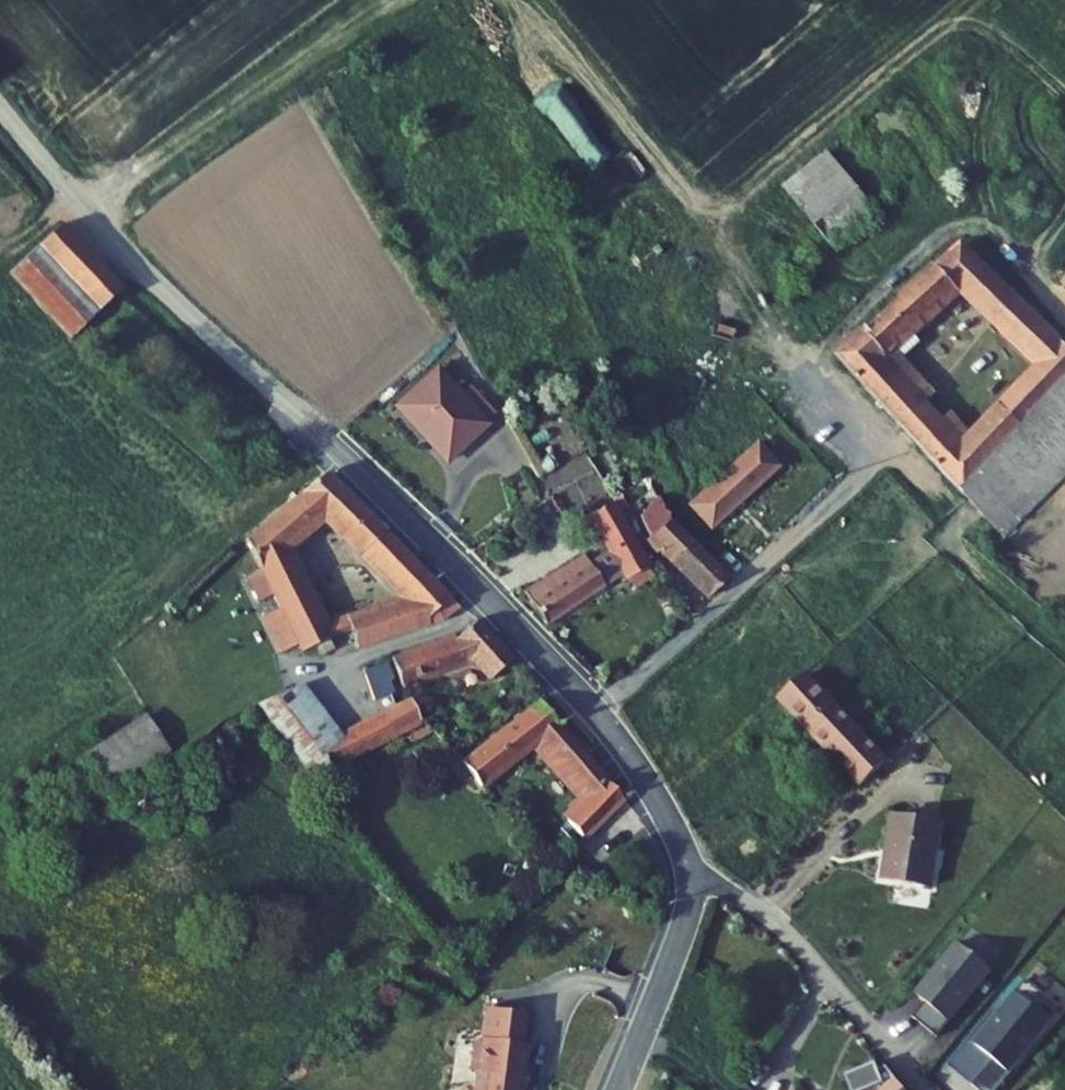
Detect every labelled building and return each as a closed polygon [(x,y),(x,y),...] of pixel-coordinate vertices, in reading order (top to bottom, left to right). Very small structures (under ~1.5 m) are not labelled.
[(885,213),(815,138),(767,182),(837,257),(885,213)] [(958,218),(835,331),(956,464),(1064,349),(1064,322),(958,218)] [(36,241),(91,298),(113,276),(59,219),(36,241)] [(9,267),(63,325),(91,298),(36,241),(9,267)] [(956,464),(1007,515),(1064,453),(1064,349),(956,464)] [(458,393),(434,367),(395,403),(447,459),(499,411),(472,381),(458,393)] [(690,484),(709,505),(776,446),(758,425),(690,484)] [(453,580),(315,448),(242,519),(281,586),(261,598),(280,629),(314,635),(327,624),(346,613),(355,626),(434,596),(453,580)] [(561,482),(588,468),(579,452),(553,466),(561,482)] [(629,555),(650,543),(613,475),(591,487),(610,522),(588,535),(581,524),(516,563),(539,599),(625,547),(629,555)] [(708,570),(732,548),(671,491),(650,512),(708,570)] [(387,644),(398,666),(470,630),(489,650),(508,634),(467,593),(452,611),(387,644)] [(251,682),(313,765),(337,752),(313,724),(328,717),(289,665),(251,682)] [(781,699),(807,727),(847,690),(839,682),(828,692),(810,672),(781,699)] [(476,761),(537,713),(555,698),(536,675),(458,739),(476,761)] [(313,724),(337,752),(357,742),(352,733),(421,698),(409,677),(328,717),(313,724)] [(807,727),(834,757),(862,731),(843,709),(854,699),(847,690),(807,727)] [(564,809),(576,820),(618,778),(555,698),(537,713),(584,769),(554,800),(557,803),(549,810),(556,817),(564,809)] [(149,710),(84,739),(104,781),(168,752),(149,710)] [(834,757),(857,782),(897,746),(888,739),(878,748),(862,731),(834,757)] [(556,817),(567,828),(576,820),(564,809),(556,817)] [(879,822),(872,885),(925,891),(932,827),(879,822)] [(988,946),(956,920),(917,968),(929,973),(914,992),(935,1010),(988,946)] [(1044,970),(1025,954),(974,1016),(993,1033),(972,1058),(991,1074),(1053,999),(1033,983),(1044,970)] [(482,998),(480,1028),(475,1027),(475,1031),(473,1031),(467,1036),(466,1052),(471,1058),(473,1058),(472,1077),(464,1089),(514,1089),(516,1070),(514,1069),(515,1056),(517,1056),(519,1031),(514,1031),(517,1000),(482,998)] [(919,1074),(888,1043),(881,1048),(879,1038),(849,1046),(854,1067),(857,1066),(861,1083),(854,1089),(899,1089),(919,1074)]
